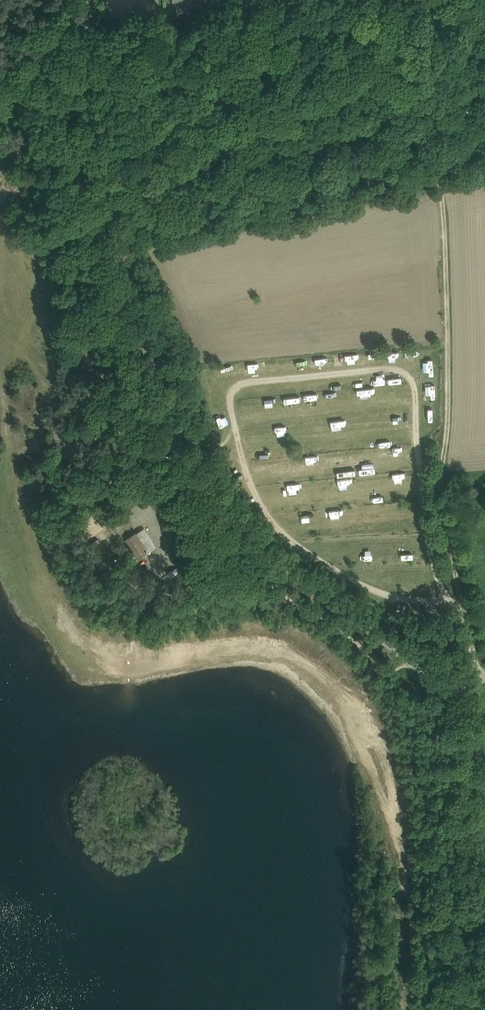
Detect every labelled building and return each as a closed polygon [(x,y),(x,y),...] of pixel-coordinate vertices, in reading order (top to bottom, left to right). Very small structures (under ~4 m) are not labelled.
[(126,539),(138,559),(149,552),(136,532),(126,539)]
